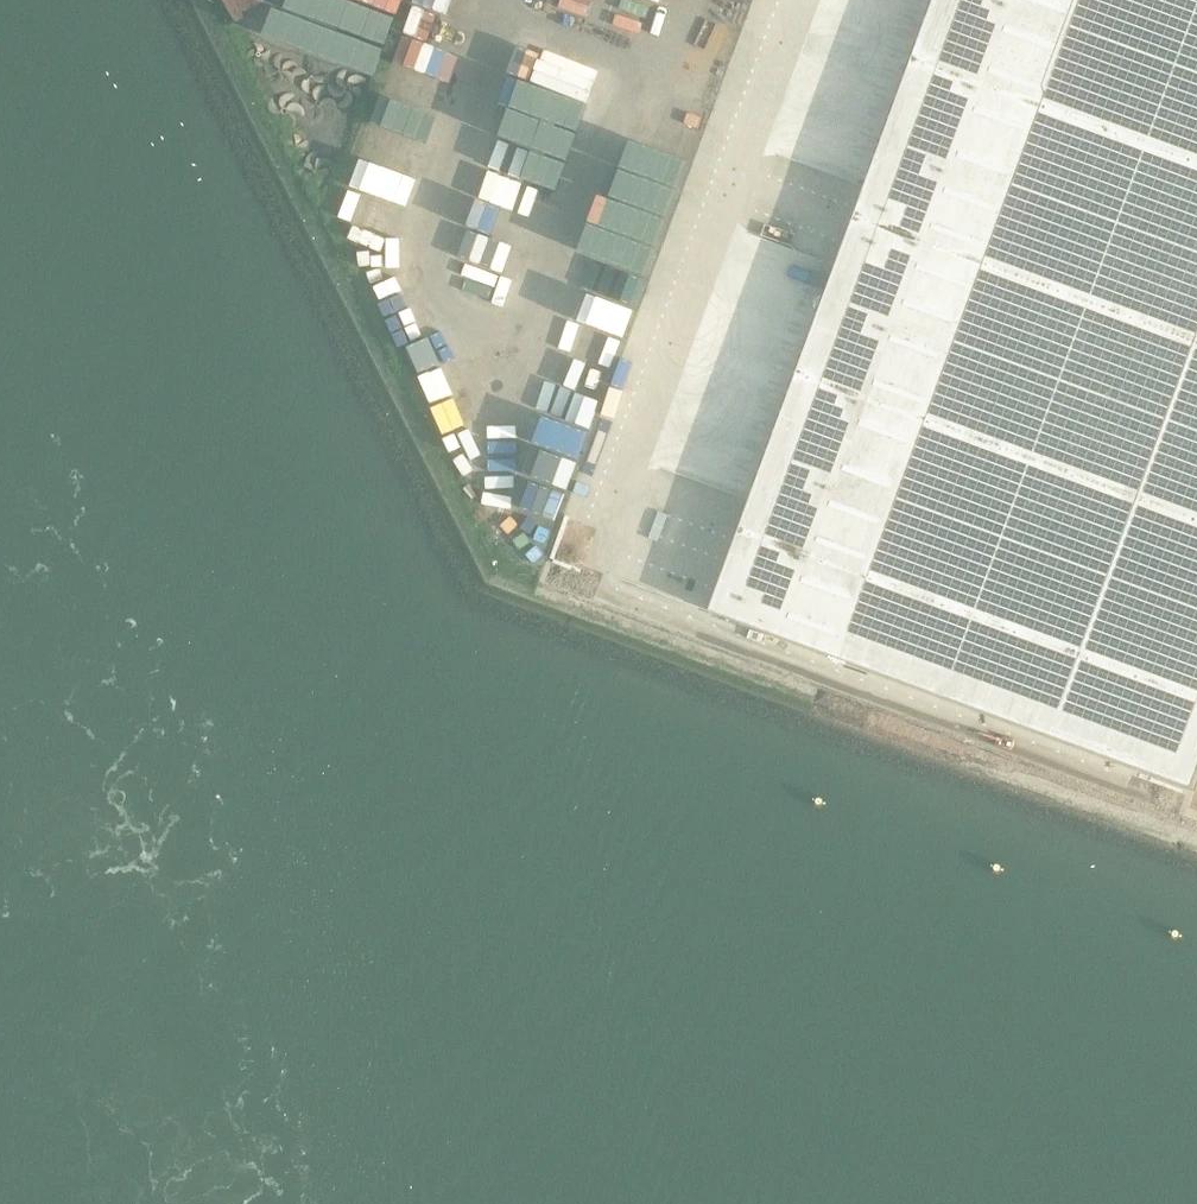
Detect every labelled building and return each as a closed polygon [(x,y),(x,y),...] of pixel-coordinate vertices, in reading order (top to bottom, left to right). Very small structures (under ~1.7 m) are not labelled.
[(710,612),(1193,790),(1196,780),(1196,0),(934,0),(865,188),(837,266),(750,502),(710,612)] [(553,478),(572,478),(572,421),(554,421),(553,478)]
